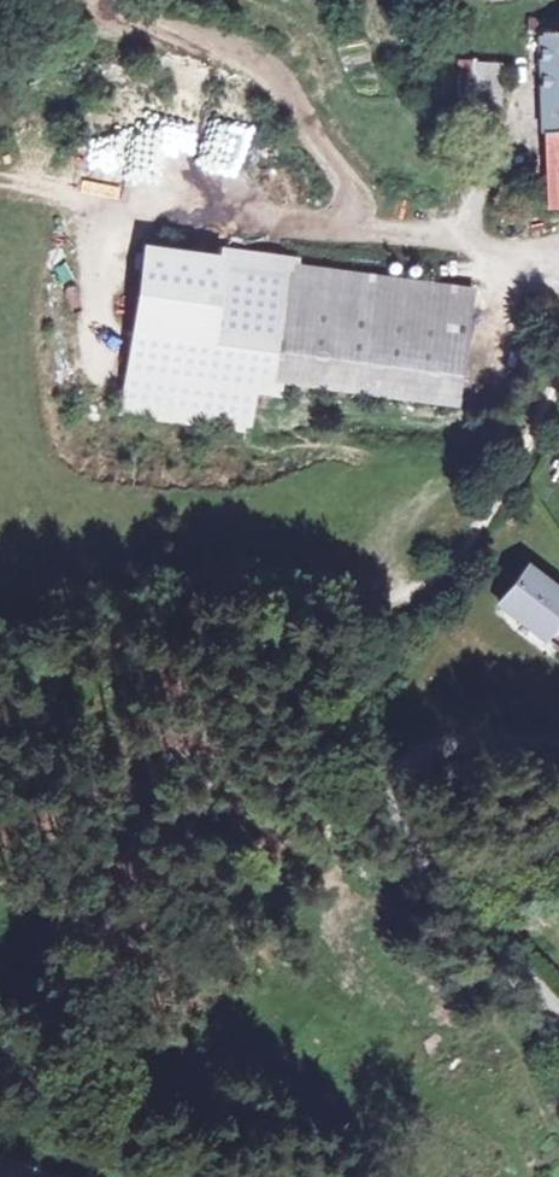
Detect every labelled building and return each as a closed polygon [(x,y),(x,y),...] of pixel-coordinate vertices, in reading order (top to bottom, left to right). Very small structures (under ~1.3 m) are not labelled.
[(531,22),(529,35),(551,39),(536,209),(558,212),(558,24),(531,22)] [(488,63),(464,62),(465,106),(488,106),(488,63)] [(235,256),(164,246),(142,404),(261,420),(267,381),(293,385),(294,378),(470,402),(487,282),(308,257),(237,247),(235,256)] [(530,562),(490,616),(537,651),(558,622),(558,584),(530,562)]
